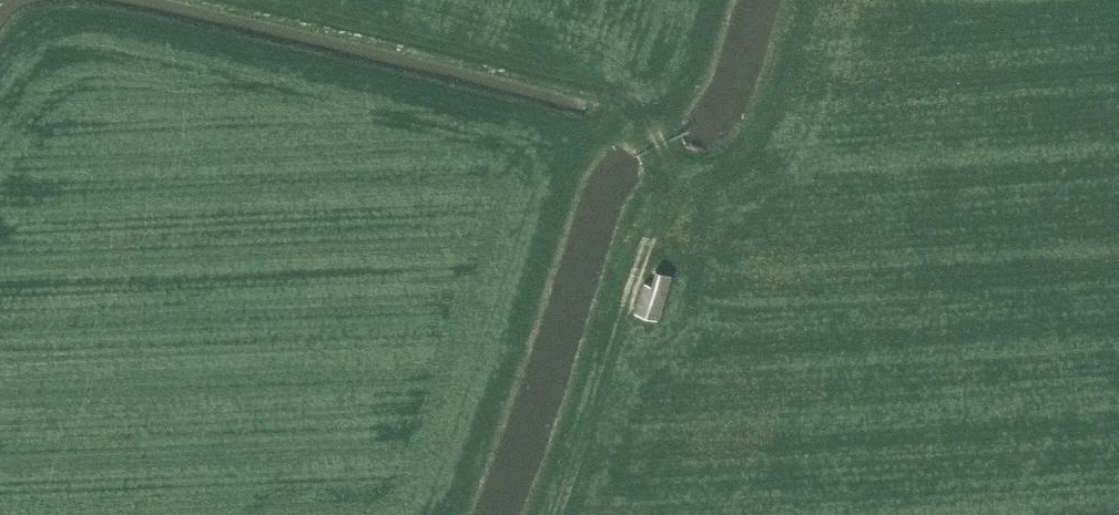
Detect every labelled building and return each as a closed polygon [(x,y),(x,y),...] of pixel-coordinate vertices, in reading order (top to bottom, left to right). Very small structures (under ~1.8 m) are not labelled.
[(657,319),(673,275),(656,269),(650,284),(644,282),(634,311),(657,319)]
